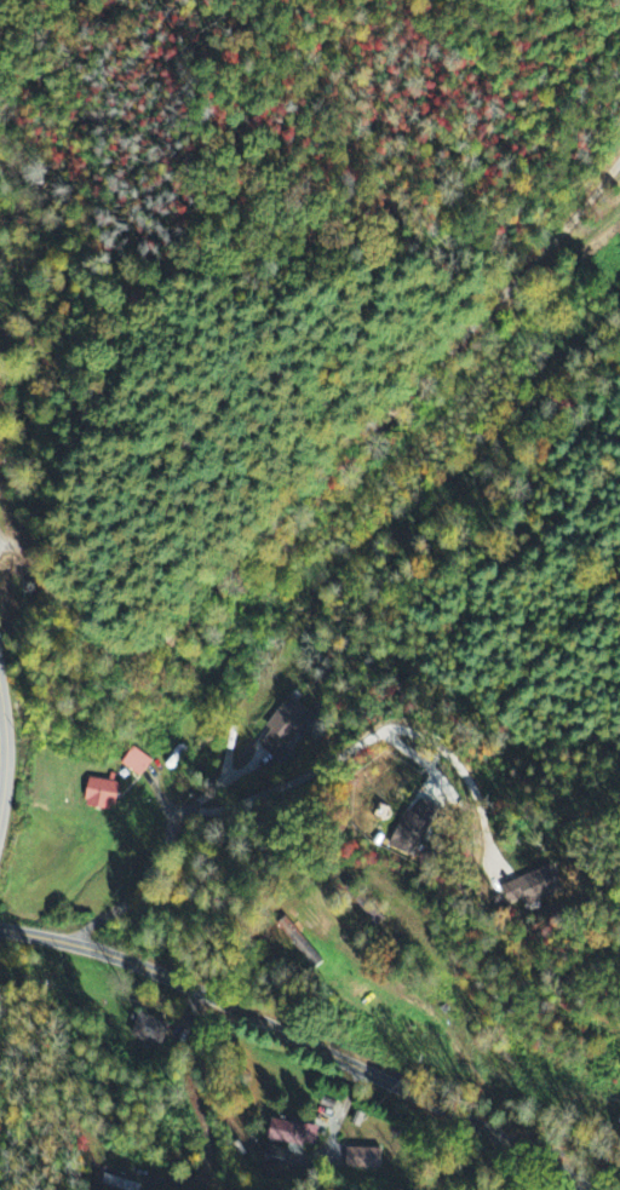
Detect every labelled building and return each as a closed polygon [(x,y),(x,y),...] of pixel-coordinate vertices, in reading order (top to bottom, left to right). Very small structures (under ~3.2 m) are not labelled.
[(272,730),(261,748),(281,760),(311,710),(288,697),(269,728),(272,730)] [(145,777),(152,759),(130,749),(123,767),(145,777)] [(115,813),(122,785),(92,778),(86,805),(115,813)] [(408,811),(391,845),(416,857),(439,809),(422,800),(415,815),(408,811)] [(529,905),(564,892),(555,866),(502,886),(510,906),(527,899),(529,905)] [(132,1039),(163,1048),(170,1024),(139,1015),(132,1039)]
